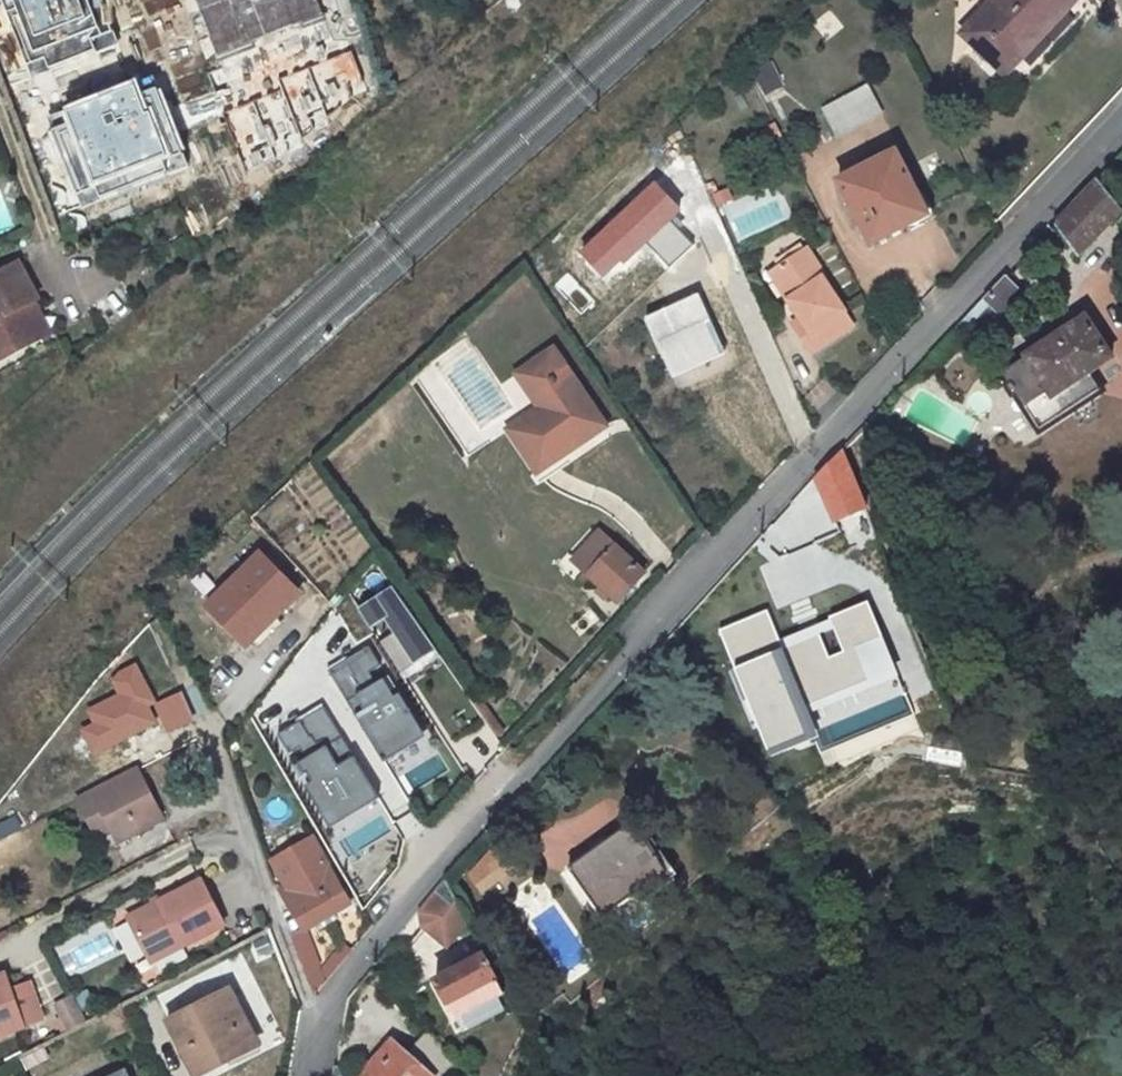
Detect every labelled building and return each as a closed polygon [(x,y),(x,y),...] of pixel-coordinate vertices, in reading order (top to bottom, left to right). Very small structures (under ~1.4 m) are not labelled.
[(176,0),(125,0),(138,43),(159,37),(169,71),(195,64),(176,0)] [(198,10),(222,4),(228,23),(312,0),(196,0),(198,10)] [(1007,77),(1076,0),(1003,0),(966,41),(1007,77)] [(763,94),(782,83),(769,59),(750,70),(763,94)] [(92,89),(69,93),(75,129),(97,126),(92,89)] [(880,127),(866,98),(823,120),(837,149),(880,127)] [(870,245),(927,215),(893,152),(836,181),(870,245)] [(655,180),(578,251),(604,279),(646,240),(670,266),(693,245),(669,220),(682,208),(655,180)] [(1097,181),(1096,181),(1053,227),(1078,257),(1121,212),(1121,211),(1097,181)] [(791,316),(806,337),(815,349),(808,354),(818,368),(860,338),(851,325),(853,323),(830,291),(832,290),(814,263),(779,288),(796,312),(791,316)] [(36,342),(25,320),(35,315),(30,306),(33,304),(16,267),(0,275),(0,359),(36,342)] [(1002,316),(1022,296),(1005,277),(984,299),(1002,316)] [(773,292),(791,316),(796,312),(779,288),(773,292)] [(666,372),(719,347),(697,299),(643,323),(666,372)] [(45,338),(35,315),(25,320),(36,342),(45,338)] [(1003,370),(1040,430),(1099,392),(1089,375),(1113,359),(1085,316),(1003,370)] [(799,342),(808,354),(815,349),(806,337),(799,342)] [(503,432),(531,475),(600,429),(549,353),(513,376),(536,410),(503,432)] [(834,523),(864,509),(840,451),(815,476),(834,523)] [(782,563),(813,529),(808,515),(783,510),(756,539),(782,563)] [(617,600),(642,571),(615,545),(598,529),(572,560),(588,575),(599,585),(595,590),(604,598),(609,593),(617,600)] [(250,649),(300,602),(262,560),(212,607),(250,649)] [(359,595),(368,582),(362,576),(352,589),(359,595)] [(386,583),(352,606),(401,679),(435,656),(386,583)] [(831,709),(897,666),(872,625),(853,638),(855,641),(816,666),(807,652),(783,667),(816,718),(831,709)] [(327,666),(373,759),(416,738),(369,644),(327,666)] [(149,688),(170,731),(193,720),(172,677),(149,688)] [(460,729),(490,771),(507,758),(483,723),(485,722),(455,677),(439,689),(464,727),(460,729)] [(322,824),(374,796),(324,702),(271,731),(322,824)] [(159,809),(140,770),(78,801),(97,838),(111,831),(117,843),(144,829),(138,819),(159,809)] [(398,815),(411,808),(400,787),(387,793),(398,815)] [(539,845),(553,866),(627,818),(614,797),(539,845)] [(328,826),(352,871),(403,844),(379,799),(328,826)] [(673,882),(632,823),(568,869),(602,917),(643,890),(648,898),(673,882)] [(520,860),(492,879),(502,893),(529,873),(520,860)] [(303,930),(349,904),(332,875),(311,887),(306,877),(281,890),(302,928),(303,930)] [(150,956),(181,939),(183,944),(224,921),(201,879),(131,916),(150,956)] [(446,947),(467,922),(445,881),(418,914),(420,926),(446,947)] [(612,931),(651,904),(648,898),(643,890),(602,917),(612,931)] [(315,995),(324,984),(318,971),(303,930),(302,928),(292,934),(302,960),(315,995)] [(61,951),(74,975),(115,954),(102,929),(61,951)] [(324,984),(351,951),(340,943),(318,971),(324,984)] [(484,955),(434,983),(456,1020),(463,1017),(497,999),(505,995),(484,955)] [(24,1028),(5,976),(0,977),(0,1037),(24,1028)] [(228,990),(167,1022),(194,1075),(247,1048),(238,1028),(244,1025),(228,990)] [(70,1031),(88,1022),(74,995),(57,1004),(70,1031)] [(502,1011),(497,999),(463,1017),(468,1028),(502,1011)] [(397,1047),(371,1075),(429,1075),(397,1047)] [(333,1075),(346,1075),(334,1067),(333,1075)]
